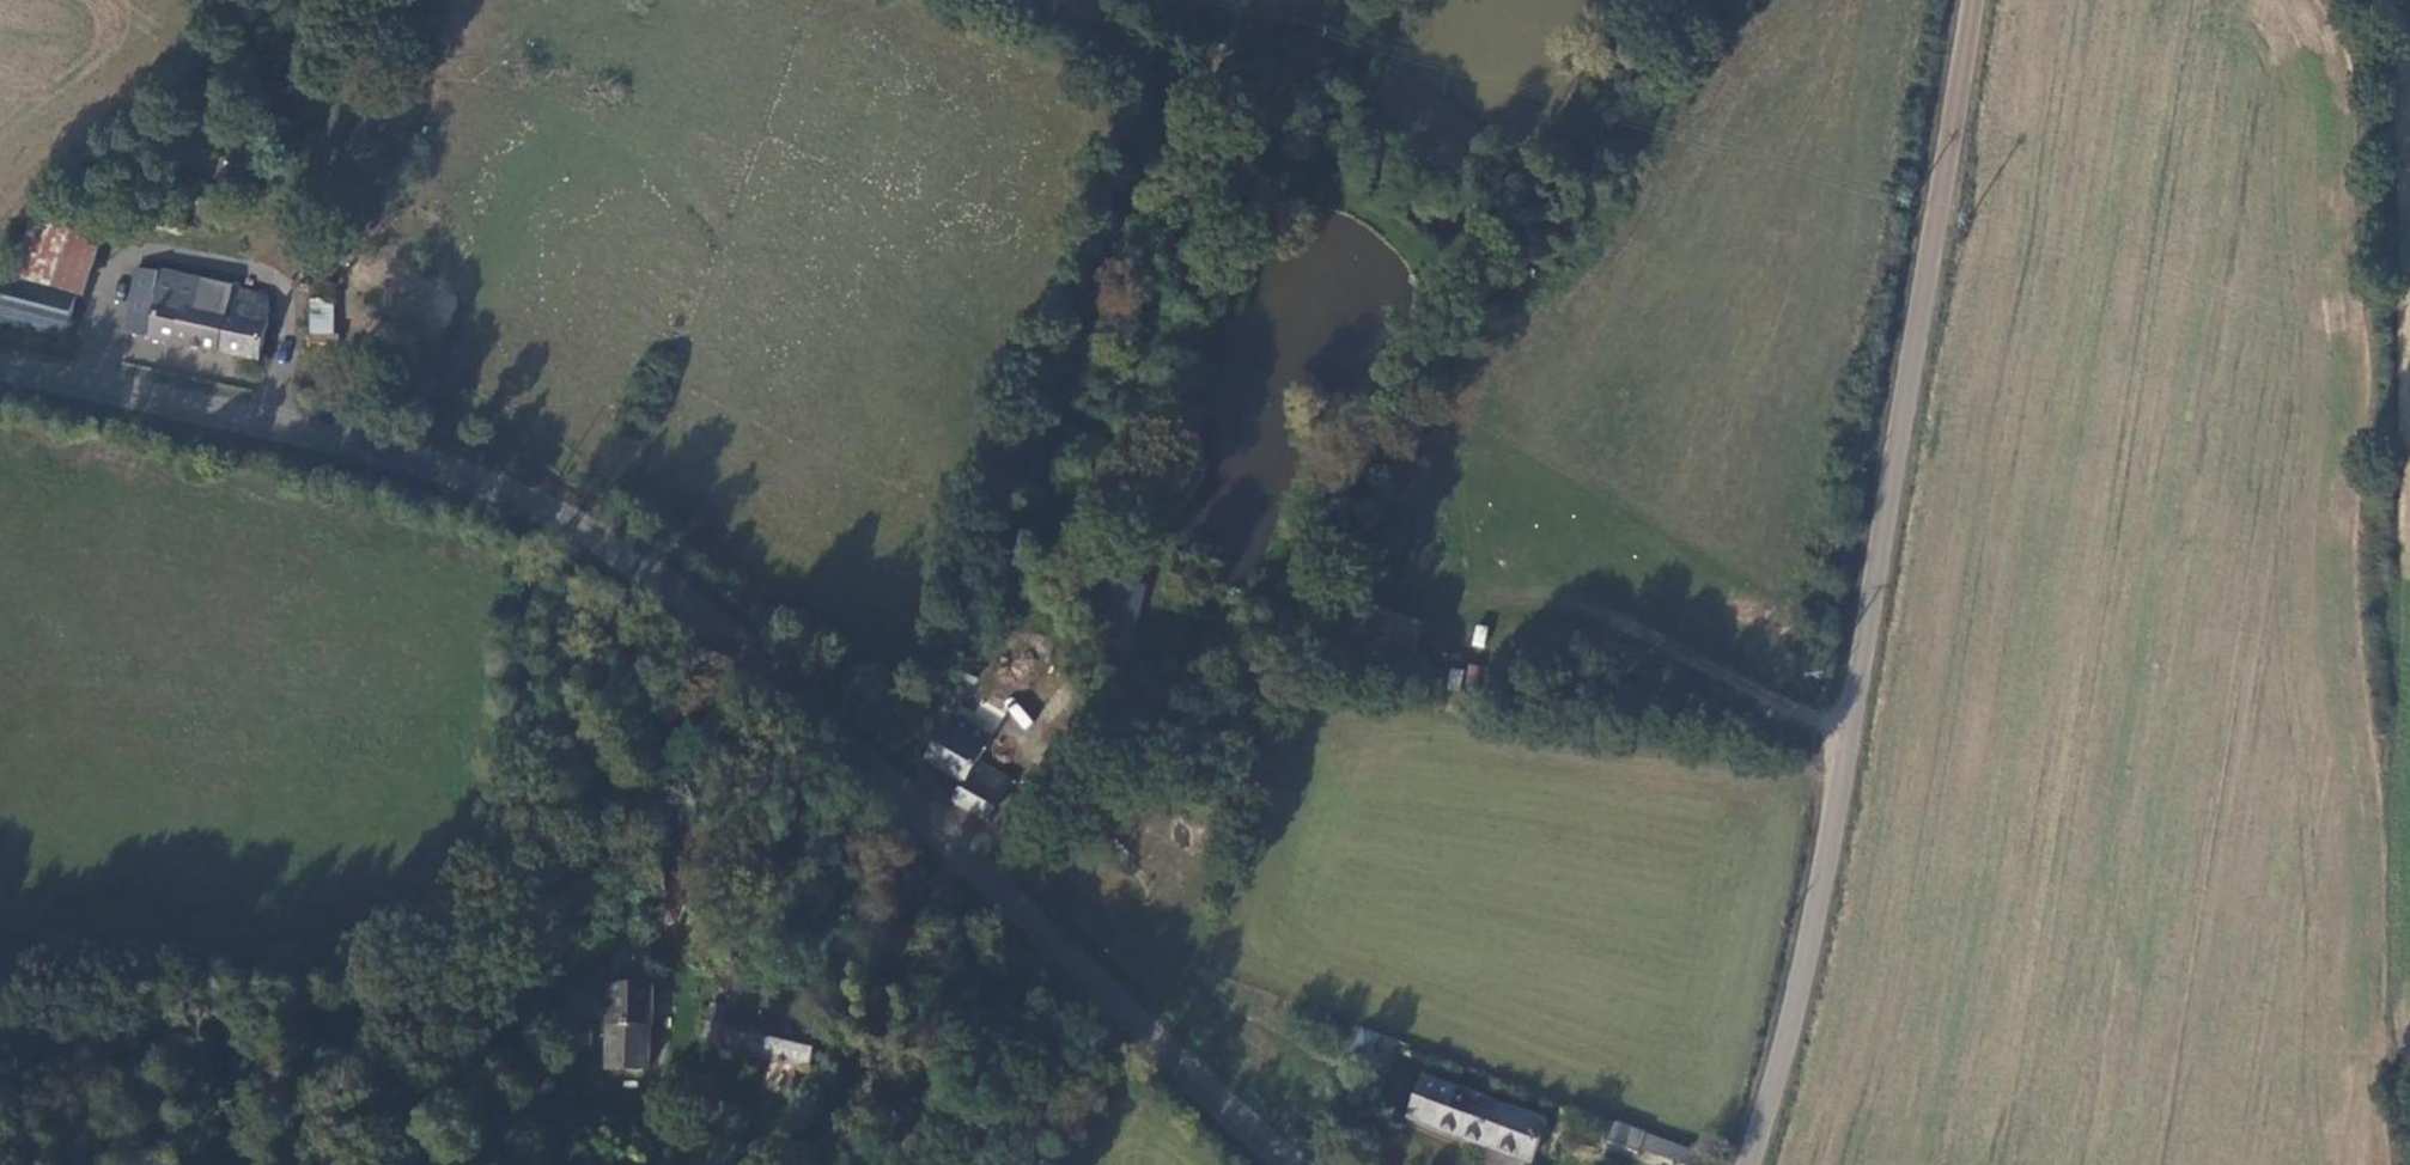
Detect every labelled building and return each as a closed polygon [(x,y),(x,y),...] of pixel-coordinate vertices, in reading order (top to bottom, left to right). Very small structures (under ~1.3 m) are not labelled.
[(0,274),(58,287),(67,288),(90,202),(42,187),(35,212),(21,208),(12,220),(0,274)] [(110,324),(243,348),(250,309),(248,282),(186,270),(186,271),(122,259),(110,324)] [(299,287),(299,330),(327,331),(327,324),(319,323),(322,271),(303,271),(302,287),(299,287)] [(51,322),(58,287),(0,274),(0,312),(51,322)] [(1131,644),(1143,582),(1103,574),(1091,636),(1131,644)] [(1361,644),(1412,658),(1423,620),(1372,606),(1361,644)] [(983,727),(944,709),(918,753),(959,775),(948,796),(980,812),(998,775),(966,757),(983,727)] [(602,1017),(601,1062),(636,1063),(641,958),(604,956),(603,999),(591,999),(589,1016),(602,1017)] [(694,1038),(792,1059),(803,1063),(809,1024),(719,1001),(704,997),(694,1038)] [(1350,1067),(1371,1027),(1355,1022),(1336,1059),(1350,1067)] [(1400,1109),(1524,1159),(1537,1121),(1415,1071),(1400,1109)] [(1629,1151),(1639,1129),(1612,1120),(1604,1138),(1629,1151)]
